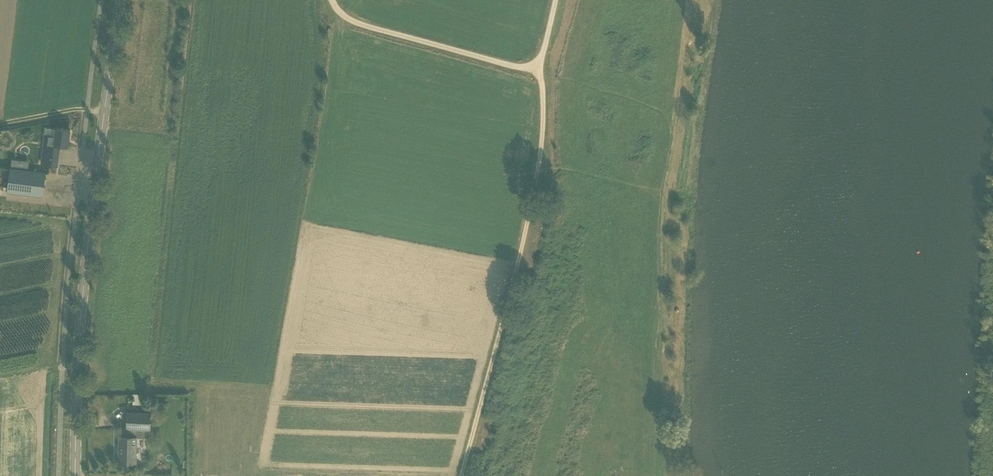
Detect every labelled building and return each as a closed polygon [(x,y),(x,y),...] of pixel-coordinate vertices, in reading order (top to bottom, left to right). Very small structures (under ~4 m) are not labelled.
[(42,163),(57,165),(59,149),(56,148),(57,144),(68,146),(70,130),(56,128),(55,136),(45,134),(42,163)] [(8,192),(33,195),(43,196),(46,172),(11,168),(8,192)] [(133,394),(133,404),(144,404),(144,394),(133,394)] [(151,430),(152,413),(127,412),(127,428),(128,428),(128,437),(120,436),(119,462),(138,463),(138,436),(137,436),(137,430),(151,430)]
